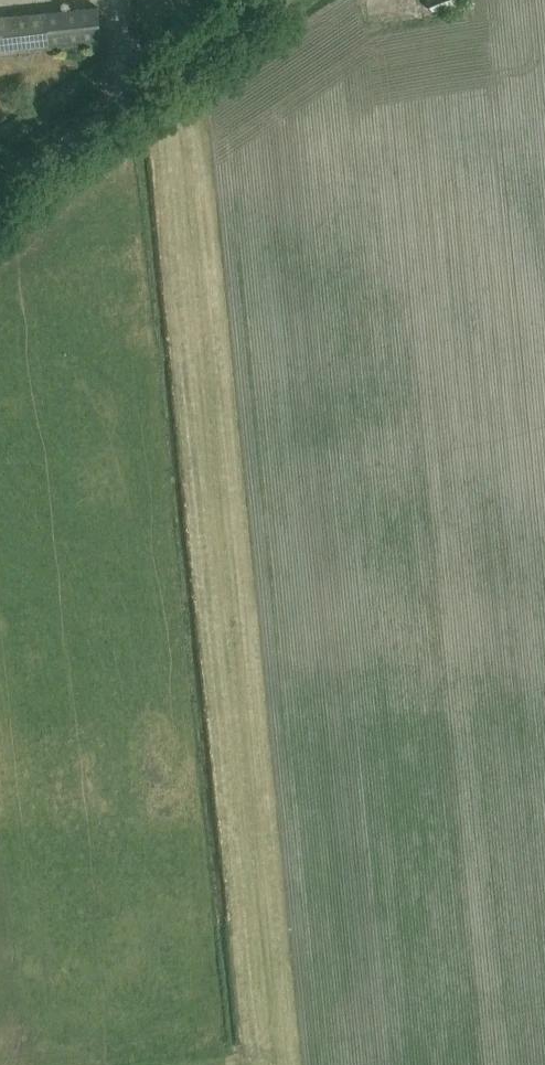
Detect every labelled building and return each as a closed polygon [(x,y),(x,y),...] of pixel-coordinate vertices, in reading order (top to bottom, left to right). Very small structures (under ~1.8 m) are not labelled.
[(0,19),(0,54),(102,42),(98,7),(0,19)]
